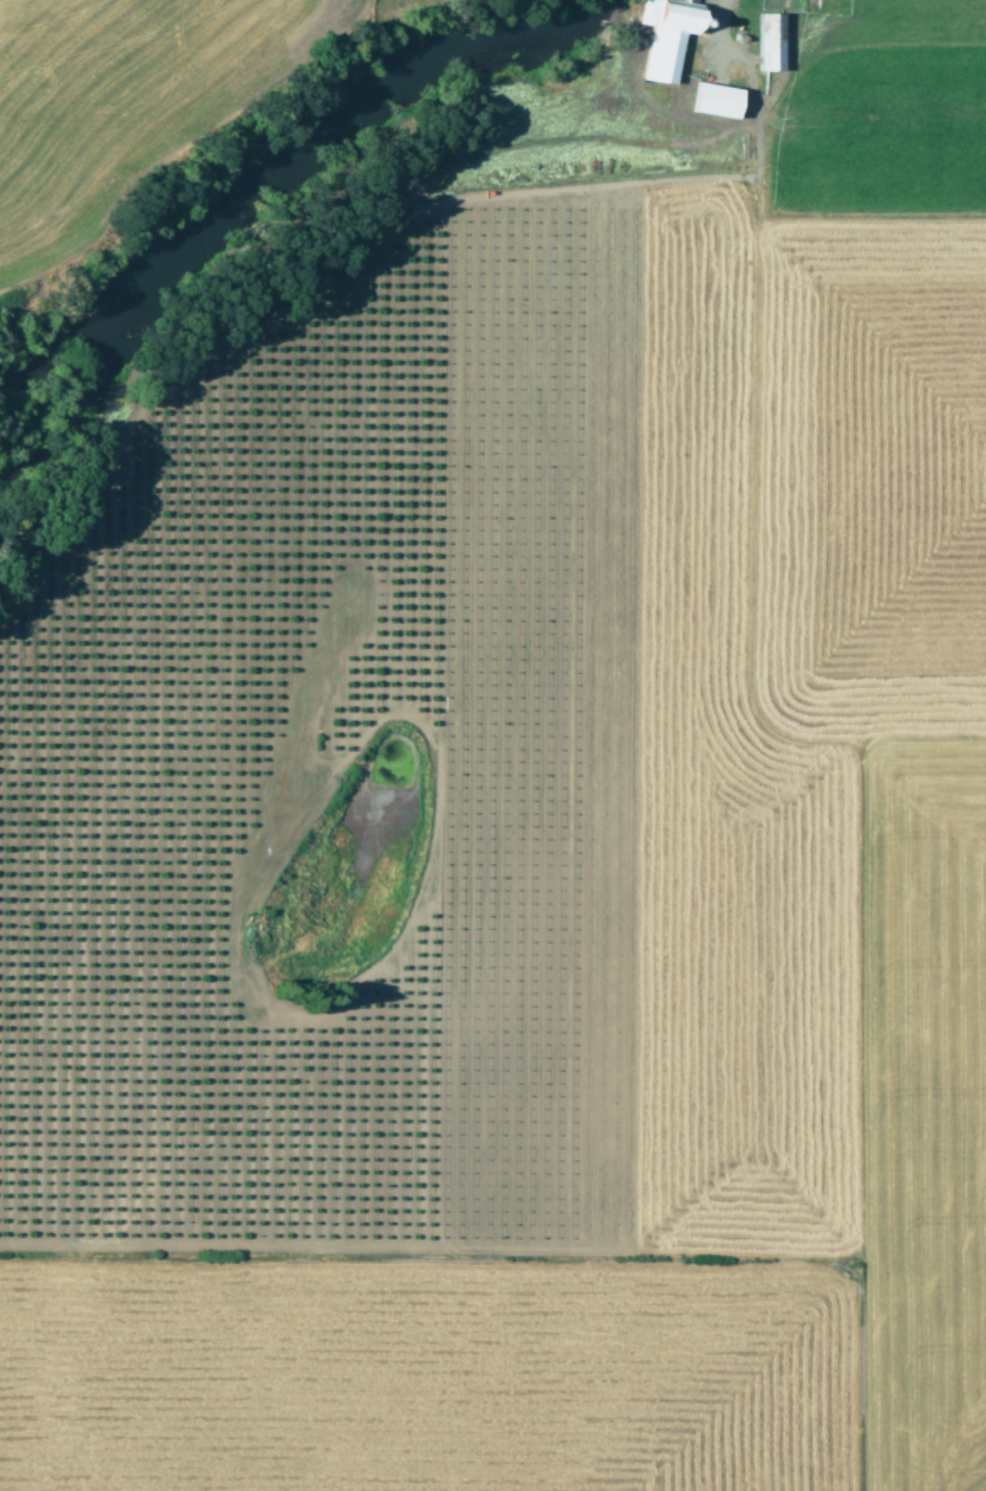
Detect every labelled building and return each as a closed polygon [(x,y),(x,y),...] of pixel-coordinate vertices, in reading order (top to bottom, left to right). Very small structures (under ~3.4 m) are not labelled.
[(675,84),(683,32),(698,35),(702,5),(696,4),(697,0),(642,0),(638,23),(650,25),(642,79),(675,84)] [(783,13),(759,13),(759,71),(782,71),(783,13)] [(743,90),(698,81),(692,110),(737,119),(743,90)]
